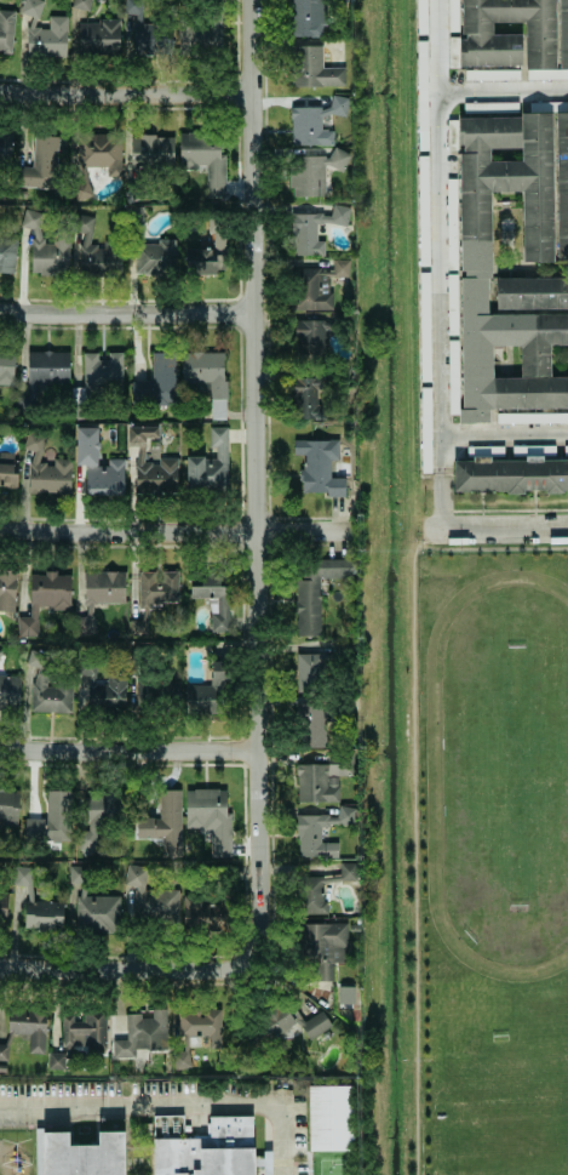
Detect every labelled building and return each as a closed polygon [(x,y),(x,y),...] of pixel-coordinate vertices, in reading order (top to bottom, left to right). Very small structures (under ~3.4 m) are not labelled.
[(39,17),(42,0),(21,0),(18,13),(39,17)] [(69,8),(90,8),(90,0),(69,0),(69,8)] [(322,36),(323,0),(288,0),(287,35),(322,36)] [(426,32),(426,0),(416,0),(417,32),(426,32)] [(453,67),(521,64),(520,33),(492,34),(492,22),(523,21),(524,79),(551,78),(567,77),(567,0),(451,0),(453,67)] [(13,10),(0,9),(0,50),(11,51),(13,10)] [(25,27),(24,56),(64,57),(65,16),(47,15),(47,28),(25,27)] [(220,47),(222,18),(200,17),(199,46),(220,47)] [(76,55),(119,53),(119,19),(76,21),(76,55)] [(321,45),(288,45),(288,86),(343,85),(343,67),(321,67),(321,45)] [(289,107),(289,146),(332,144),(332,129),(320,129),(320,114),(346,114),(345,96),(329,96),(329,107),(289,107)] [(223,132),(179,131),(179,170),(205,170),(205,195),(222,195),(223,132)] [(0,132),(0,163),(8,164),(11,132),(0,132)] [(105,166),(105,176),(120,177),(121,133),(76,132),(76,166),(105,166)] [(128,164),(172,166),(173,136),(128,133),(128,164)] [(31,166),(16,166),(16,187),(57,188),(59,136),(33,135),(31,166)] [(325,167),(345,169),(345,150),(331,150),(331,156),(291,155),(289,195),(323,196),(325,167)] [(323,255),(322,240),(315,240),(315,224),(348,223),(348,205),(329,205),(329,212),(291,213),(292,255),(323,255)] [(68,274),(68,234),(53,234),(53,241),(42,241),(42,211),(21,211),(21,228),(30,228),(30,274),(68,274)] [(121,275),(120,244),(91,245),(91,215),(74,215),(76,275),(121,275)] [(185,273),(217,269),(214,240),(199,241),(197,230),(182,232),(185,273)] [(0,237),(0,271),(13,272),(16,238),(0,237)] [(134,274),(174,273),(173,240),(133,241),(134,274)] [(332,275),(348,276),(348,259),(332,258),(332,275)] [(329,269),(293,270),(294,309),(329,309),(329,269)] [(461,409),(458,409),(458,422),(488,422),(488,409),(492,409),(567,408),(567,314),(487,313),(487,278),(459,278),(461,409)] [(495,278),(495,308),(567,308),(567,278),(495,278)] [(326,320),(294,319),(293,358),(325,358),(326,320)] [(447,341),(448,413),(458,413),(457,341),(447,341)] [(0,350),(0,385),(12,386),(13,350),(0,350)] [(68,352),(27,350),(25,382),(68,383),(68,352)] [(224,418),(223,350),(180,352),(180,392),(208,392),(208,420),(224,418)] [(82,388),(121,388),(121,352),(101,352),(81,352),(82,388)] [(174,404),(176,353),(150,352),(150,384),(130,383),(130,404),(174,404)] [(567,412),(495,413),(495,423),(567,422),(567,412)] [(176,457),(159,457),(159,426),(126,426),(126,445),(134,445),(134,494),(176,494),(176,457)] [(75,427),(75,464),(84,464),(84,496),(122,496),(122,457),(107,457),(107,466),(97,466),(96,427),(75,427)] [(208,427),(208,457),(185,457),(185,491),(225,491),(225,427),(208,427)] [(69,458),(52,458),(52,447),(44,447),(44,435),(23,434),(23,449),(28,450),(28,492),(69,492),(69,458)] [(337,439),(292,439),(293,456),(299,456),(299,494),(344,494),(344,477),(329,478),(329,460),(338,460),(337,439)] [(452,491),(505,491),(505,494),(523,494),(523,490),(544,490),(544,494),(562,494),(562,490),(567,490),(567,460),(541,460),(541,456),(524,456),(524,461),(488,461),(488,456),(472,457),(472,461),(452,461),(452,491)] [(16,489),(17,460),(0,459),(0,488),(16,489)] [(319,635),(319,578),(350,577),(350,559),(294,559),(296,635),(319,635)] [(13,611),(13,570),(0,570),(0,611),(13,611)] [(177,604),(176,570),(137,571),(138,605),(177,604)] [(124,603),(124,571),(81,571),(81,626),(92,626),(92,603),(124,603)] [(69,608),(69,572),(29,572),(29,616),(16,616),(16,635),(36,635),(36,608),(69,608)] [(228,586),(217,586),(217,580),(189,578),(189,600),(208,600),(208,631),(226,631),(228,586)] [(71,681),(47,680),(48,651),(27,650),(25,666),(31,667),(30,711),(70,712),(71,681)] [(327,654),(296,652),(294,690),(326,690),(327,654)] [(96,664),(79,664),(79,685),(86,685),(85,707),(109,708),(109,701),(124,701),(125,683),(94,680),(96,664)] [(19,675),(0,674),(0,708),(17,708),(19,675)] [(136,702),(178,702),(178,680),(136,680),(136,702)] [(323,707),(302,707),(303,747),(325,746),(323,707)] [(338,800),(337,775),(352,775),(351,754),(327,755),(327,763),(296,764),(297,803),(338,800)] [(185,828),(199,828),(199,833),(210,833),(210,851),(230,851),(231,813),(226,813),(226,789),(185,789),(185,828)] [(180,790),(158,790),(158,813),(135,813),(135,839),(161,838),(161,856),(180,856),(180,790)] [(66,842),(68,791),(46,791),(45,819),(25,818),(24,841),(66,842)] [(79,792),(78,848),(97,848),(97,820),(124,821),(124,793),(79,792)] [(297,859),(337,858),(337,842),(320,843),(320,826),(353,825),(353,806),(336,806),(337,815),(296,816),(297,859)] [(356,863),(338,863),(338,881),(355,881),(356,863)] [(119,897),(86,896),(87,866),(68,866),(66,929),(118,930),(119,897)] [(146,890),(145,866),(124,866),(125,886),(133,886),(134,922),(178,922),(178,889),(146,890)] [(302,914),(327,913),(325,877),(300,878),(302,914)] [(181,901),(182,929),(226,928),(225,900),(181,901)] [(62,902),(24,901),(23,930),(61,931),(62,902)] [(301,923),(301,963),(321,963),(321,980),(332,980),(332,962),(346,962),(346,923),(301,923)] [(221,1009),(175,1009),(175,1069),(189,1069),(189,1036),(208,1036),(208,1048),(221,1048),(221,1009)] [(28,1052),(44,1053),(46,1011),(8,1010),(7,1034),(29,1035),(28,1052)] [(165,1010),(125,1011),(125,1039),(112,1040),(113,1058),(134,1057),(133,1050),(166,1049),(165,1010)] [(263,1028),(281,1048),(301,1029),(283,1010),(263,1028)] [(309,1040),(331,1026),(321,1011),(299,1025),(309,1040)] [(105,1048),(106,1012),(81,1012),(81,1021),(72,1021),(72,1016),(61,1016),(61,1052),(47,1052),(47,1069),(67,1069),(68,1048),(105,1048)] [(307,1086),(308,1151),(351,1151),(350,1085),(307,1086)] [(254,1117),(256,1174),(156,1174),(155,1140),(212,1139),(211,1117),(254,1117)] [(126,1131),(127,1174),(45,1174),(44,1133),(126,1131)]
